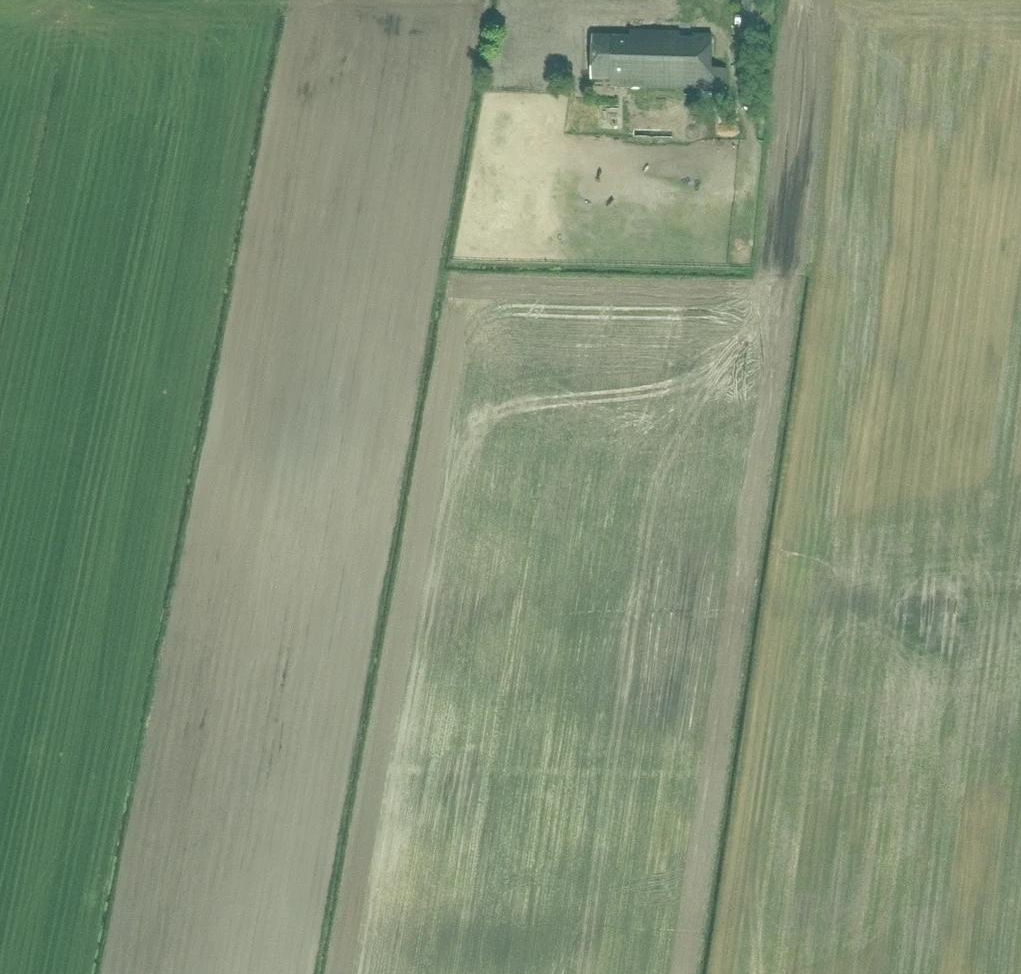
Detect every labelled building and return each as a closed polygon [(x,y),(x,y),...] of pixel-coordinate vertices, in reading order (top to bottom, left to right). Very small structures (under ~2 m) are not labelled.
[(711,68),(712,36),(680,36),(680,33),(630,32),(629,37),(593,36),(591,80),(610,80),(610,86),(725,89),(726,69),(711,68)] [(700,110),(636,109),(636,131),(699,132),(700,110)]
